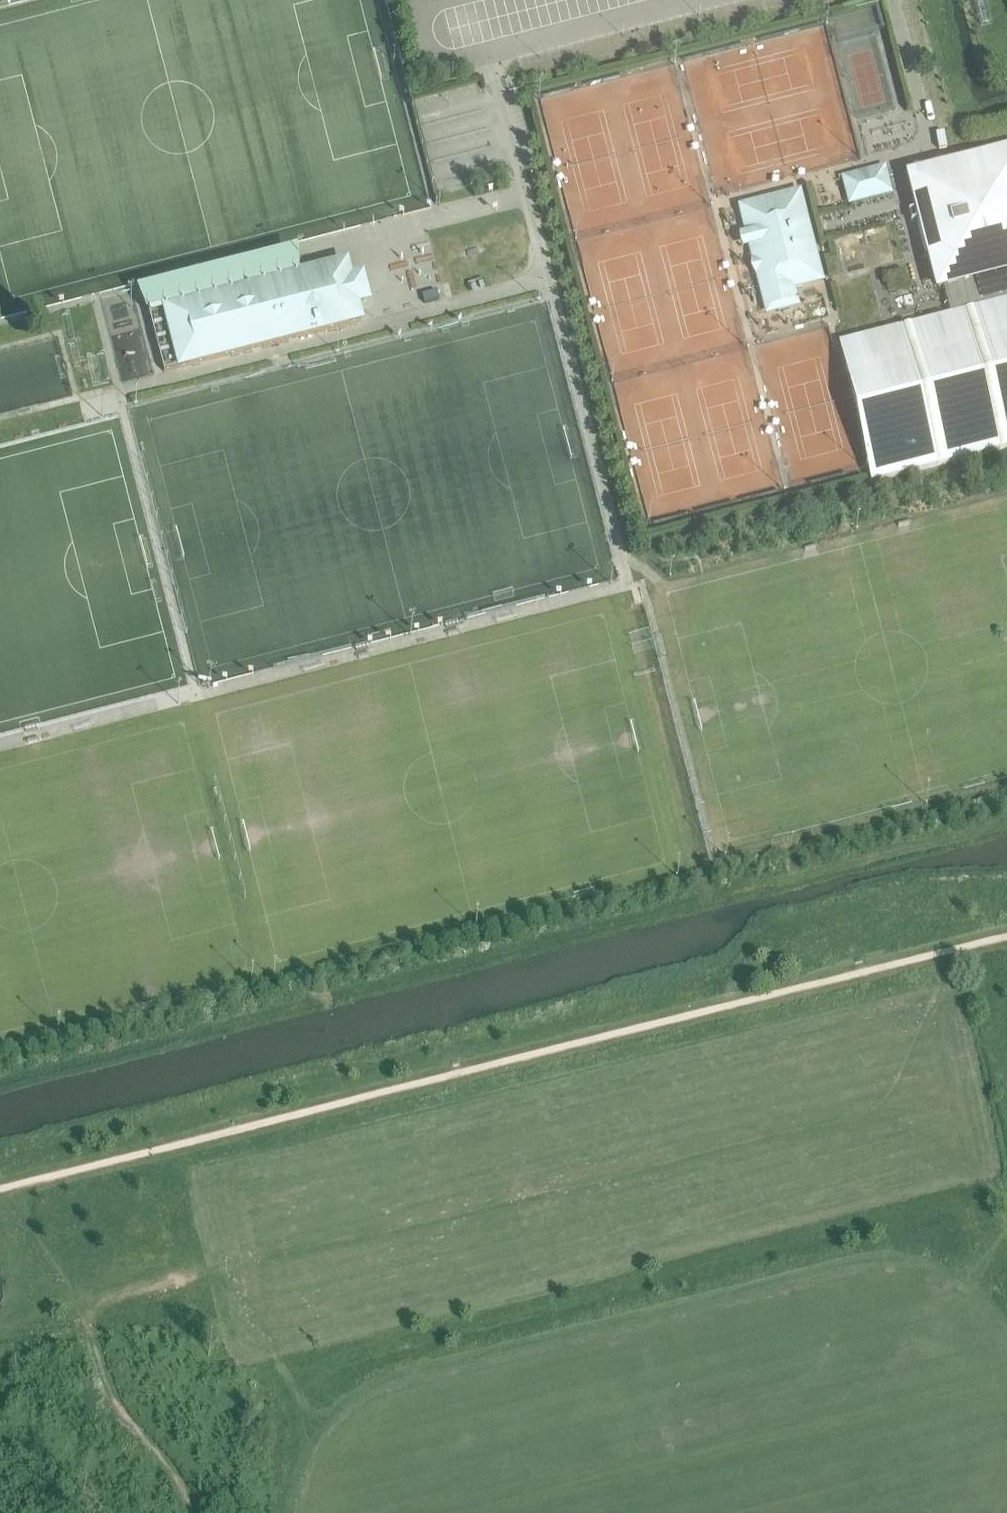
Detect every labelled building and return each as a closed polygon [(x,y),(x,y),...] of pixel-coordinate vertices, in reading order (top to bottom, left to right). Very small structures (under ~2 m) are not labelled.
[(993,23),(986,0),(975,0),(974,0),(981,27),(993,23)] [(839,342),(874,481),(874,482),(1006,449),(1006,154),(928,174),(937,210),(929,212),(925,208),(920,212),(922,214),(915,215),(925,254),(929,253),(938,289),(943,288),(950,314),(884,331),(842,341),(839,342)] [(883,170),(845,180),(851,202),(888,193),(883,170)] [(804,215),(799,194),(741,209),(755,262),(753,261),(752,268),(756,274),(758,273),(760,281),(767,313),(795,305),(792,288),(821,280),(811,241),(804,215)] [(294,257),(136,298),(149,315),(294,278),(294,257)] [(346,265),(298,277),(294,278),(149,315),(164,373),(361,322),(357,306),(363,296),(360,287),(351,281),(346,265)]
